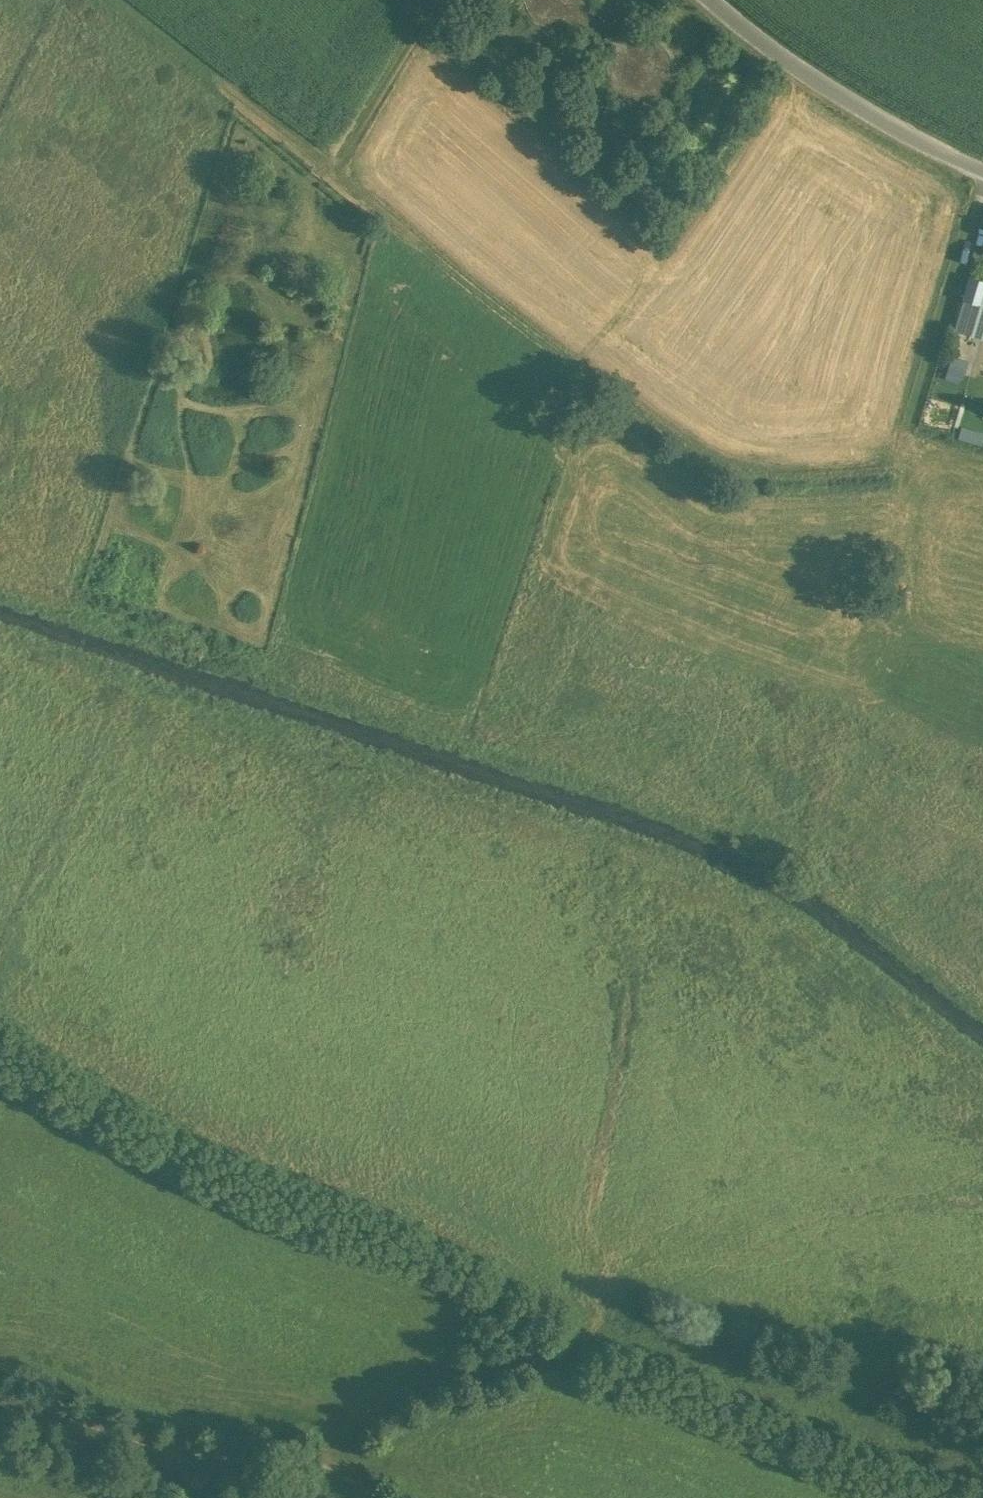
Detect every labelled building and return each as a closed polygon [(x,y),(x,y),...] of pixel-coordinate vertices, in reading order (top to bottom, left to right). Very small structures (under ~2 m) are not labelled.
[(585,12),(579,18),(584,23),(592,14),(591,12),(587,8),(585,12)] [(621,43),(623,41),(618,37),(617,35),(609,45),(615,50),(615,49),(621,43)] [(982,334),(982,280),(971,277),(964,299),(966,300),(958,329),(982,336),(982,334)] [(954,356),(949,370),(961,374),(966,360),(954,356)] [(960,437),(981,443),(982,435),(982,433),(963,428),(960,437)]
